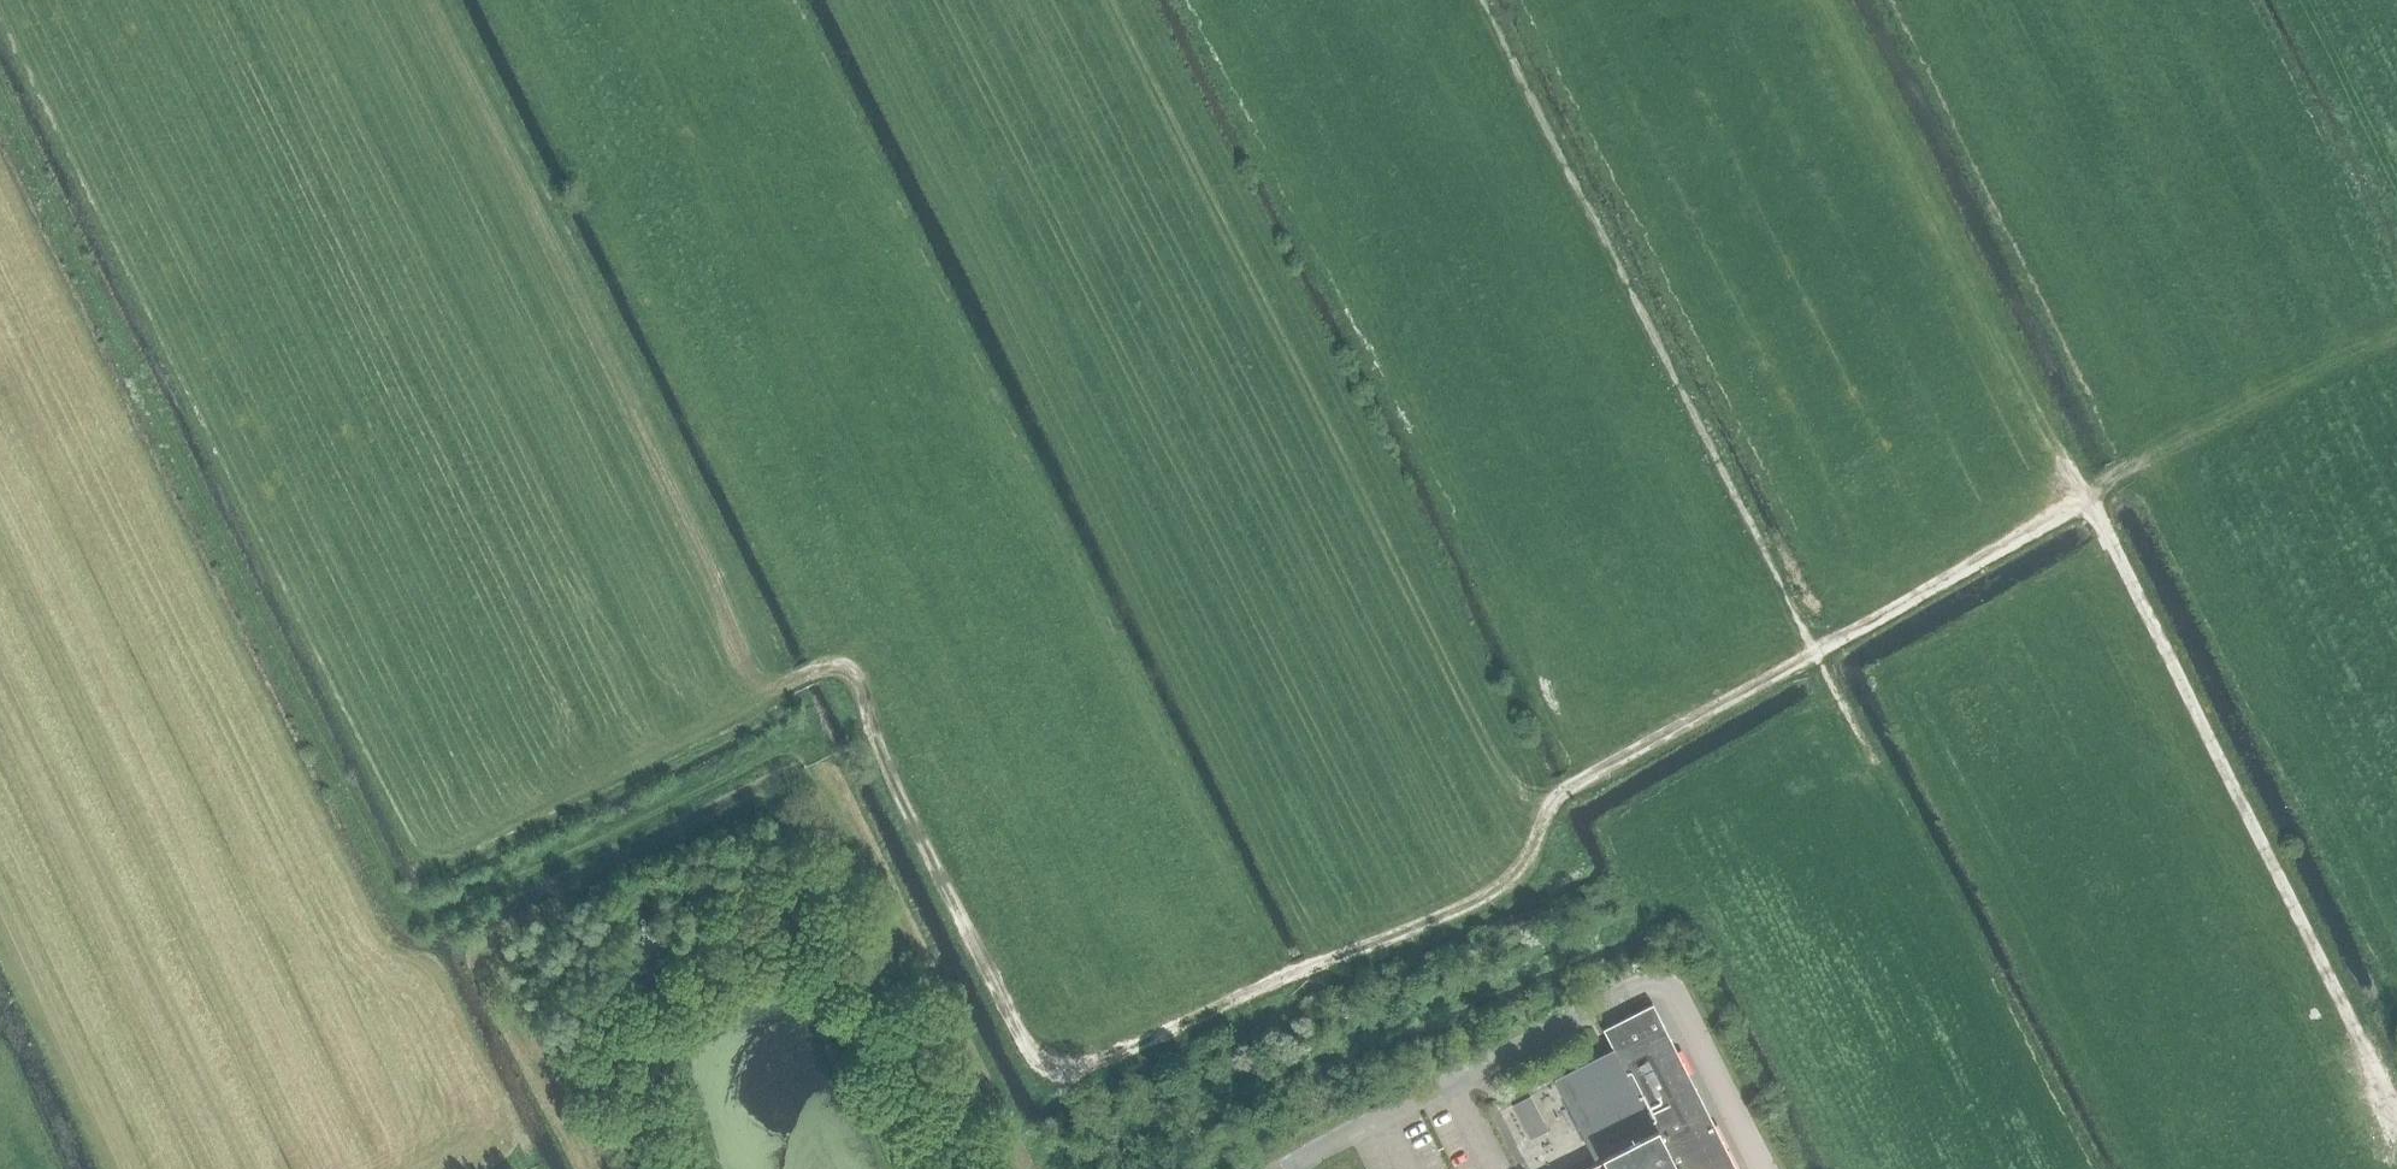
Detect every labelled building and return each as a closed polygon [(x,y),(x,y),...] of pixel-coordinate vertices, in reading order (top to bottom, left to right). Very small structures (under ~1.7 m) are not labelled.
[(1652,1003),(1603,1028),(1614,1049),(1567,1073),(1580,1097),(1574,1100),(1588,1126),(1593,1123),(1607,1151),(1601,1155),(1602,1158),(1600,1159),(1581,1168),(1737,1168),(1652,1003)] [(1528,1137),(1545,1128),(1528,1095),(1510,1104),(1528,1137)]
